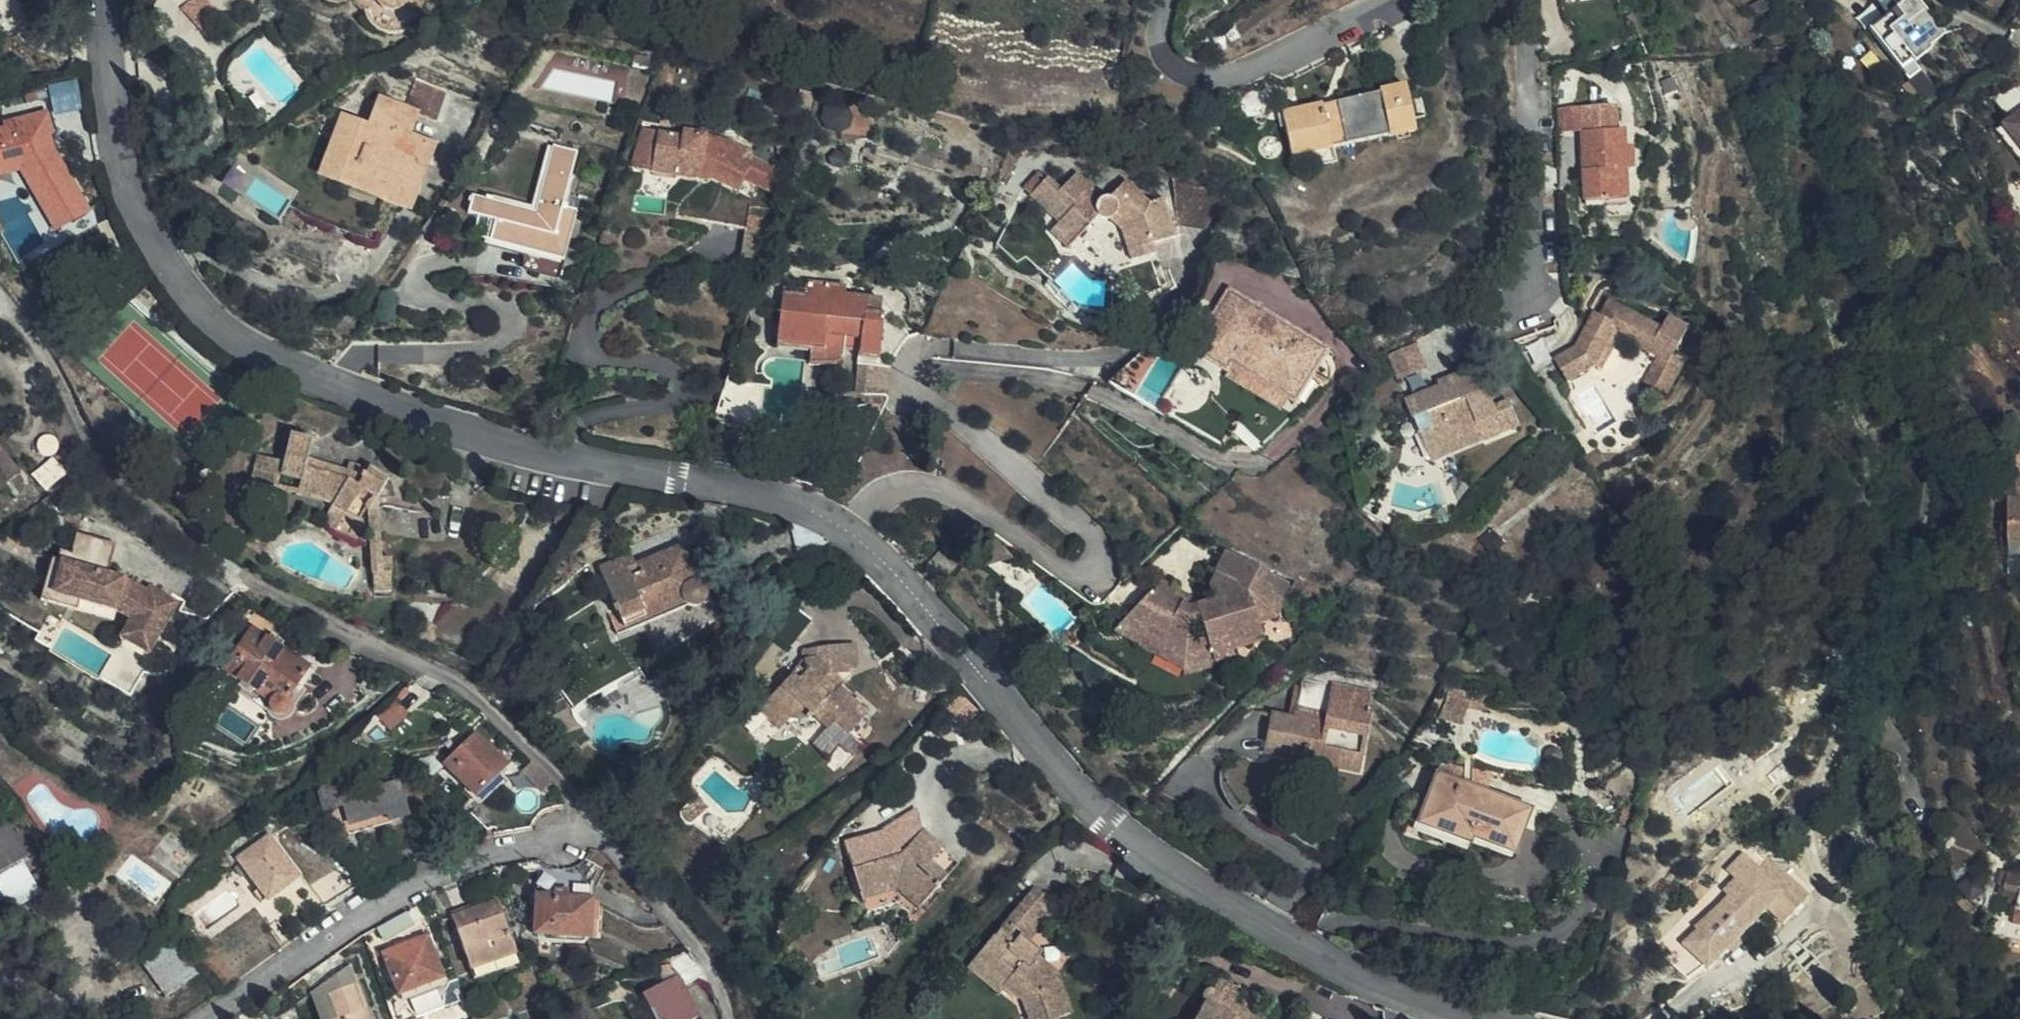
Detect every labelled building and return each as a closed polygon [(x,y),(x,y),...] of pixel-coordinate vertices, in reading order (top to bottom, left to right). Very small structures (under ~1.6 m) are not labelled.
[(373,2),(375,7),(379,11),(384,14),(389,15),(394,14),(398,12),(403,9),(406,5),(408,0),(373,0),(373,2)] [(1885,14),(1866,28),(1898,69),(1911,59),(1913,63),(1930,49),(1929,48),(1928,46),(1944,34),(1917,0),(1904,0),(1902,2),(1901,0),(1875,0),(1885,14)] [(1913,63),(1911,59),(1898,69),(1906,80),(1919,70),(1913,63)] [(55,114),(85,110),(81,81),(51,86),(55,114)] [(1325,101),(1284,109),(1293,151),(1312,148),(1335,143),(1390,132),(1390,133),(1418,128),(1408,83),(1382,88),(1382,89),(1339,97),(1340,103),(1327,106),(1325,101)] [(1994,99),(2011,120),(2019,113),(2019,90),(2015,83),(1994,99)] [(1339,97),(1325,101),(1327,106),(1340,103),(1339,97)] [(410,138),(418,116),(380,101),(367,129),(347,121),(326,173),(359,188),(401,204),(426,144),(410,138)] [(1252,117),(1252,119),(1276,110),(1276,109),(1275,109),(1274,108),(1273,108),(1271,108),(1270,108),(1269,108),(1266,107),(1265,107),(1263,108),(1261,109),(1260,109),(1259,109),(1258,110),(1257,111),(1255,112),(1254,114),(1253,115),(1252,117)] [(1577,113),(1577,118),(1578,139),(1581,206),(1627,204),(1626,176),(1632,176),(1631,153),(1624,152),(1623,135),(1614,134),(1613,111),(1577,113)] [(2011,120),(2005,125),(2019,145),(2019,113),(2011,120)] [(45,133),(48,132),(43,114),(6,124),(6,130),(0,132),(0,171),(17,167),(34,192),(58,229),(88,209),(53,156),(45,133)] [(1578,139),(1577,118),(1560,119),(1562,139),(1578,139)] [(2019,159),(2019,145),(2005,125),(1998,131),(2019,159)] [(651,172),(661,133),(642,129),(634,169),(651,172)] [(685,138),(661,133),(651,172),(694,181),(700,178),(735,191),(739,183),(756,188),(764,166),(735,156),(734,159),(707,151),(710,138),(687,132),(685,138)] [(1335,143),(1312,148),(1313,163),(1342,158),(1335,143)] [(559,278),(578,209),(564,205),(578,151),(554,144),(535,207),(472,191),(466,208),(494,216),(489,236),(541,250),(536,271),(559,278)] [(1176,247),(1161,204),(1148,206),(1146,206),(1127,188),(1110,206),(1096,208),(1090,204),(1091,202),(1095,197),(1076,180),(1059,198),(1047,186),(1027,208),(1055,233),(1047,242),(1067,260),(1097,230),(1112,243),(1122,273),(1154,265),(1152,254),(1176,247)] [(705,223),(746,229),(747,224),(750,208),(708,202),(705,223)] [(747,224),(746,229),(742,260),(761,253),(768,227),(747,224)] [(855,364),(889,369),(893,358),(909,332),(899,310),(862,306),(863,293),(843,290),(842,284),(795,278),(794,292),(780,292),(773,344),(810,349),(809,361),(832,363),(838,359),(841,355),(842,350),(856,352),(855,364)] [(1260,448),(1330,388),(1310,375),(1324,350),(1230,292),(1220,307),(1194,352),(1207,359),(1173,418),(1218,444),(1228,448),(1234,446),(1240,445),(1260,448)] [(1611,315),(1620,300),(1610,294),(1601,309),(1611,315)] [(1662,325),(1620,300),(1611,315),(1601,309),(1596,306),(1575,339),(1555,350),(1559,359),(1576,351),(1592,361),(1598,365),(1618,332),(1655,355),(1641,380),(1662,392),(1683,358),(1673,352),(1655,340),(1655,337),(1662,325)] [(1668,316),(1662,325),(1655,337),(1655,340),(1673,352),(1687,328),(1668,316)] [(1406,376),(1428,367),(1417,340),(1395,349),(1406,376)] [(1576,351),(1559,359),(1566,373),(1592,361),(1576,351)] [(887,374),(889,369),(855,364),(853,397),(809,404),(809,417),(882,410),(884,405),(887,374)] [(1415,421),(1412,422),(1418,438),(1435,432),(1444,450),(1481,437),(1482,438),(1500,431),(1476,370),(1435,387),(1437,392),(1409,403),(1415,420),(1415,421)] [(377,494),(387,474),(368,466),(362,478),(307,459),(312,439),(289,432),(282,458),(257,452),(249,476),(266,481),(269,473),(294,480),(291,491),(326,506),(326,510),(359,524),(374,494),(377,494)] [(1435,432),(1418,438),(1430,469),(1485,446),(1482,438),(1481,437),(1444,450),(1435,432)] [(1995,506),(2011,506),(2011,504),(2002,460),(1995,435),(1982,439),(1989,459),(1993,479),(1995,506)] [(0,453),(0,491),(18,478),(0,453)] [(2011,504),(2011,506),(2011,563),(2019,563),(2019,504),(2011,504)] [(74,561),(56,557),(49,582),(84,590),(82,598),(121,608),(138,614),(128,633),(130,640),(150,650),(157,648),(184,597),(155,581),(152,584),(149,591),(135,584),(139,577),(128,573),(113,570),(120,540),(80,531),(74,561)] [(996,543),(992,546),(1011,563),(1015,562),(996,543)] [(699,585),(695,582),(681,546),(641,561),(633,564),(629,556),(597,569),(612,607),(603,611),(614,636),(628,631),(623,618),(682,594),(687,606),(689,607),(693,607),(697,604),(700,601),(702,597),(702,593),(701,589),(699,585)] [(1011,563),(992,546),(975,559),(987,571),(1011,563)] [(638,552),(629,556),(633,564),(641,561),(638,552)] [(1149,593),(1124,622),(1159,641),(1156,649),(1183,664),(1181,673),(1181,679),(1214,669),(1213,664),(1231,659),(1228,647),(1261,636),(1255,616),(1269,611),(1276,597),(1285,601),(1293,585),(1228,553),(1210,587),(1215,604),(1189,609),(1170,600),(1175,591),(1159,583),(1153,595),(1149,593)] [(399,594),(391,561),(372,565),(380,598),(399,594)] [(139,577),(135,584),(149,591),(152,584),(139,577)] [(84,590),(49,582),(45,598),(118,617),(121,608),(82,598),(84,590)] [(682,594),(623,618),(628,631),(687,606),(682,594)] [(1159,641),(1124,622),(1113,634),(1138,647),(1137,651),(1181,673),(1183,664),(1156,649),(1159,641)] [(315,663),(254,631),(251,635),(232,676),(284,706),(285,708),(287,711),(291,712),(297,711),(298,709),(299,705),(299,703),(298,700),(315,663)] [(858,702),(836,685),(833,689),(820,679),(826,672),(829,673),(847,670),(843,643),(809,648),(810,654),(803,655),(803,670),(786,688),(779,684),(761,704),(783,723),(791,714),(805,720),(810,716),(828,729),(834,722),(848,734),(861,719),(852,710),(858,702)] [(1273,715),(1269,730),(1264,749),(1307,761),(1311,747),(1334,752),(1330,766),(1353,772),(1369,712),(1364,711),(1367,696),(1333,687),(1325,716),(1294,707),(1290,720),(1273,715)] [(390,727),(411,713),(401,699),(380,713),(390,727)] [(763,711),(749,724),(764,741),(778,729),(763,711)] [(501,769),(502,767),(473,736),(438,767),(459,790),(468,799),(501,769)] [(1311,747),(1307,761),(1330,766),(1334,752),(1311,747)] [(1518,849),(1534,806),(1462,780),(1460,785),(1435,776),(1418,820),(1477,841),(1479,835),(1518,849)] [(403,818),(394,783),(376,788),(375,786),(362,789),(360,786),(340,791),(337,784),(315,791),(319,811),(338,807),(345,827),(382,816),(385,823),(403,818)] [(551,814),(563,813),(560,810),(545,786),(525,793),(512,811),(533,828),(544,817),(551,814)] [(697,820),(711,808),(698,795),(682,811),(679,817),(681,821),(685,824),(691,824),(697,820)] [(23,856),(1,819),(0,819),(0,869),(23,856)] [(262,902),(293,882),(265,839),(274,833),(268,824),(214,862),(219,870),(225,864),(227,866),(235,861),(237,865),(244,874),(255,892),(262,902)] [(887,832),(847,841),(854,875),(858,887),(899,877),(923,899),(958,858),(920,824),(911,835),(908,837),(890,841),(887,832)] [(352,885),(354,886),(337,860),(298,886),(314,909),(352,885)] [(1776,888),(1786,879),(1769,863),(1761,872),(1776,888)] [(237,865),(230,870),(237,880),(244,874),(237,865)] [(534,898),(587,901),(588,885),(560,876),(549,874),(548,882),(536,881),(534,898)] [(1016,911),(1038,930),(1058,908),(1036,889),(1016,911)] [(262,902),(255,892),(248,896),(255,907),(262,902)] [(587,905),(587,901),(534,898),(531,936),(584,940),(584,939),(585,922),(587,905)] [(516,965),(493,905),(449,921),(471,981),(516,965)] [(595,906),(587,905),(585,922),(593,923),(595,906)] [(411,908),(386,923),(394,935),(414,923),(411,908)] [(1038,930),(1016,911),(977,956),(1007,983),(1003,987),(1004,989),(1022,1005),(1027,1018),(1061,1018),(1070,1017),(1057,975),(1037,958),(1041,953),(1028,942),(1038,930)] [(585,922),(584,939),(592,939),(593,923),(585,922)] [(394,935),(386,923),(372,931),(380,943),(394,935)] [(397,996),(439,978),(421,937),(379,955),(397,996)] [(193,981),(162,939),(136,955),(134,958),(164,999),(193,981)] [(1737,941),(1732,948),(1737,953),(1742,947),(1737,941)] [(1683,947),(1668,962),(1686,979),(1705,968),(1683,947)] [(998,997),(1004,989),(1003,987),(1007,983),(977,956),(966,969),(998,997)] [(683,988),(699,981),(689,959),(670,966),(676,978),(643,992),(656,1018),(696,1018),(697,1018),(683,988)] [(349,978),(342,979),(313,1001),(320,1018),(364,1018),(349,978)] [(440,981),(439,978),(397,996),(398,1001),(413,1015),(440,1003),(440,981)] [(1234,1007),(1242,991),(1225,983),(1213,1005),(1203,1001),(1193,1018),(1258,1018),(1234,1007)]
